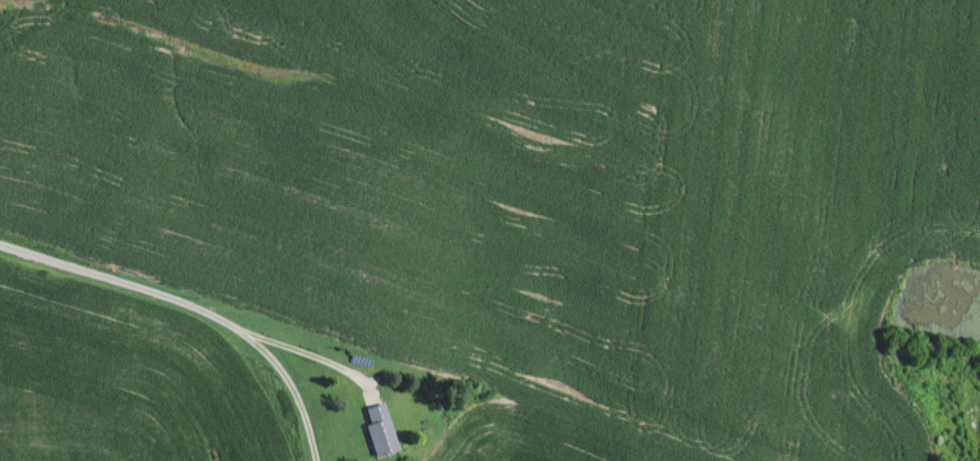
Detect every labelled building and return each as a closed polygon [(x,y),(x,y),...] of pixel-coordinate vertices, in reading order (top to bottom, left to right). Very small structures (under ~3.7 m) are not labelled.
[(368,409),(382,457),(404,450),(390,402),(368,409)]
